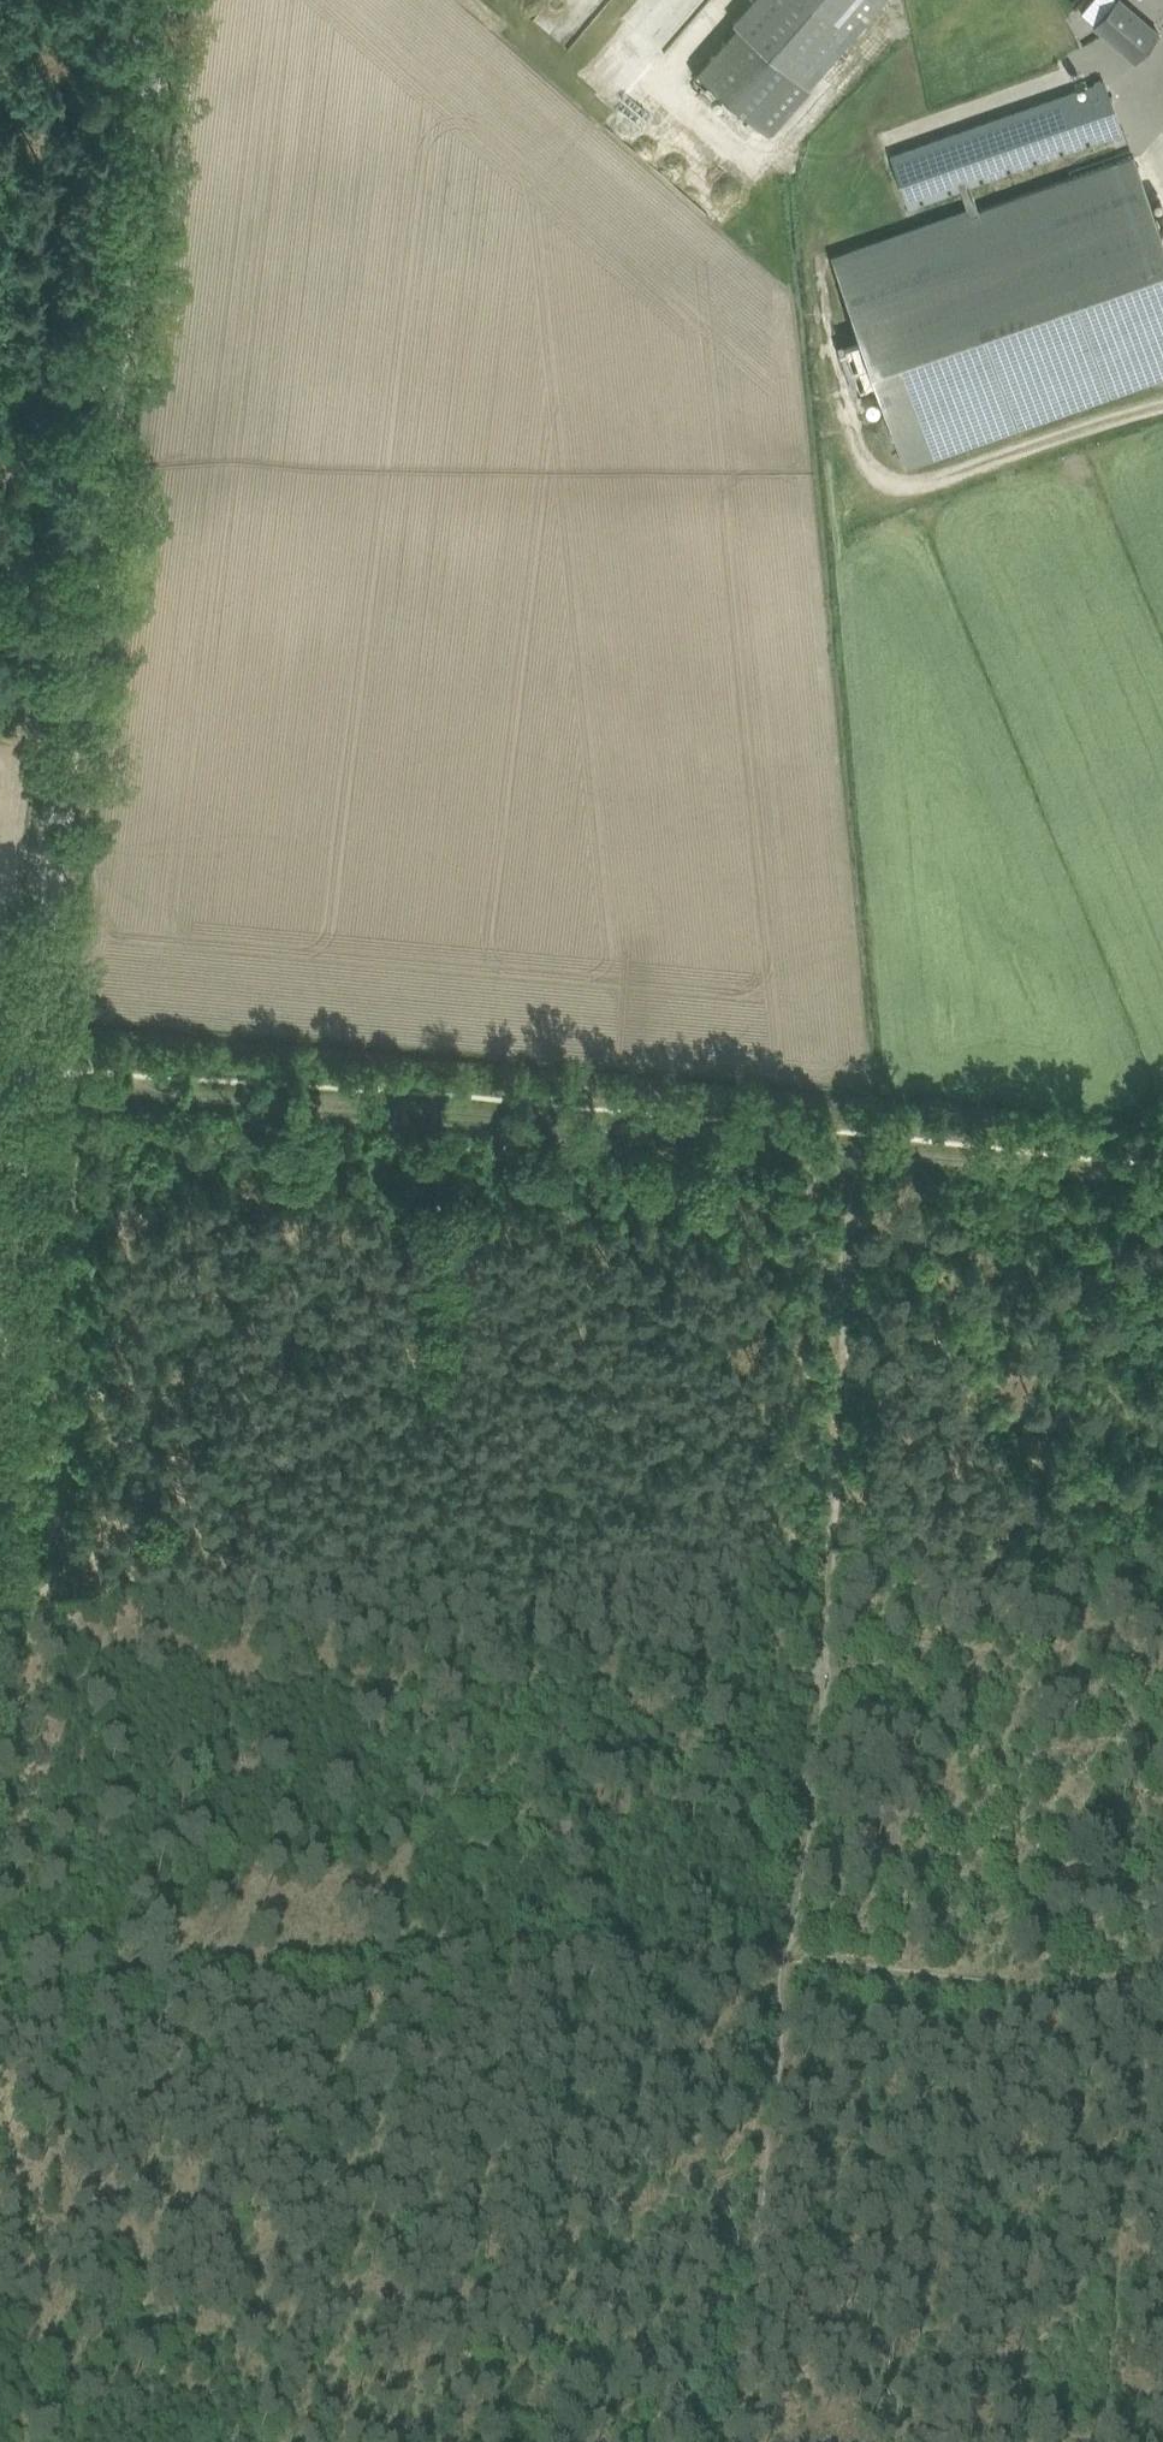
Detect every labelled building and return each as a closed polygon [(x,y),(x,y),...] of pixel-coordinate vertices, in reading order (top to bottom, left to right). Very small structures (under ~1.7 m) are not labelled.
[(771,134),(811,88),(808,85),(882,0),(751,0),(733,20),(737,24),(697,70),(771,134)] [(1134,59),(1159,32),(1125,0),(1115,0),(1094,22),(1134,59)] [(905,465),(1162,375),(1162,240),(1133,154),(978,208),(970,184),(1121,131),(1103,80),(890,154),(908,205),(960,187),(969,211),(833,258),(905,465)]
